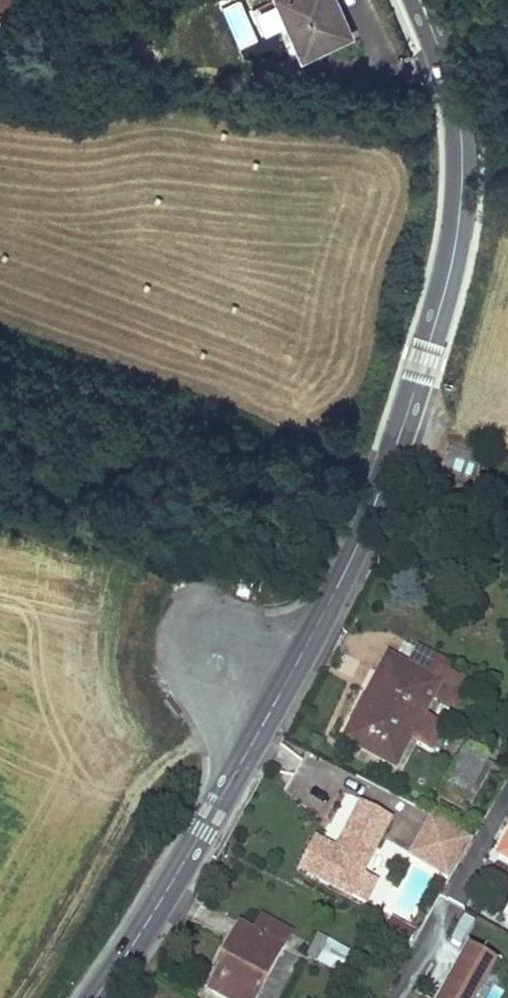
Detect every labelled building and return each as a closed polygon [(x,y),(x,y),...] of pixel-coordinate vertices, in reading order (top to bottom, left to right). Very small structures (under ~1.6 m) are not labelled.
[(2,19),(16,0),(0,0),(0,17),(2,19)] [(303,56),(352,36),(343,14),(335,17),(328,0),(278,0),(303,56)] [(335,17),(343,14),(338,0),(328,0),(335,17)] [(274,3),(254,10),(261,31),(281,25),(274,3)] [(275,60),(244,56),(243,70),(274,73),(275,60)] [(337,492),(326,487),(321,497),(333,502),(337,492)] [(417,643),(405,664),(431,678),(437,666),(448,672),(453,663),(417,643)] [(387,654),(368,691),(375,695),(396,659),(387,654)] [(473,686),(448,672),(437,666),(431,678),(405,664),(396,659),(375,695),(368,691),(343,737),(395,767),(410,740),(425,713),(433,699),(459,714),(473,686)] [(179,714),(172,702),(165,705),(173,718),(179,714)] [(428,749),(442,723),(425,713),(410,740),(428,749)] [(462,747),(439,789),(463,804),(487,761),(462,747)] [(296,826),(280,856),(346,891),(357,869),(344,862),(374,807),(343,791),(322,831),(332,837),(328,843),(318,838),(296,826)] [(449,876),(469,839),(431,819),(411,856),(437,870),(449,876)] [(332,837),(322,831),(318,838),(328,843),(332,837)] [(497,857),(507,863),(507,838),(497,857)] [(414,863),(392,908),(412,918),(435,873),(414,863)] [(209,989),(224,997),(256,997),(290,934),(260,917),(252,932),(235,924),(225,941),(229,943),(216,967),(220,969),(209,989)] [(409,945),(416,932),(403,925),(396,938),(409,945)] [(316,936),(305,955),(337,973),(348,953),(316,936)] [(495,963),(470,949),(443,997),(475,997),(495,963)]
